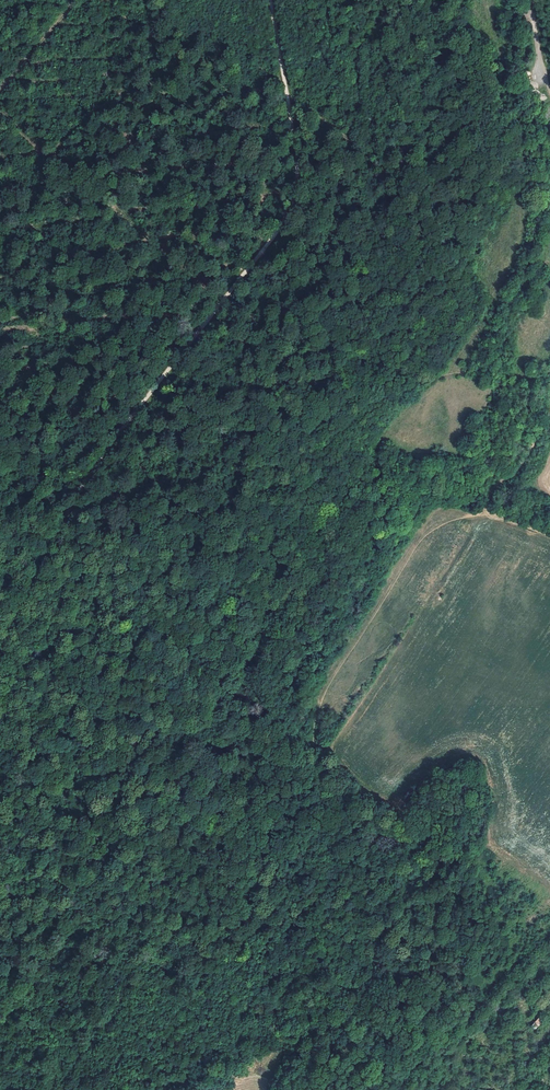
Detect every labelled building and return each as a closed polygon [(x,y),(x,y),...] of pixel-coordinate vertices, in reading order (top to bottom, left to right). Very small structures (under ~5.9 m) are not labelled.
[(393,453),(384,450),(380,462),(388,465),(393,453)] [(539,1018),(531,1026),(534,1030),(543,1021),(539,1018)]
